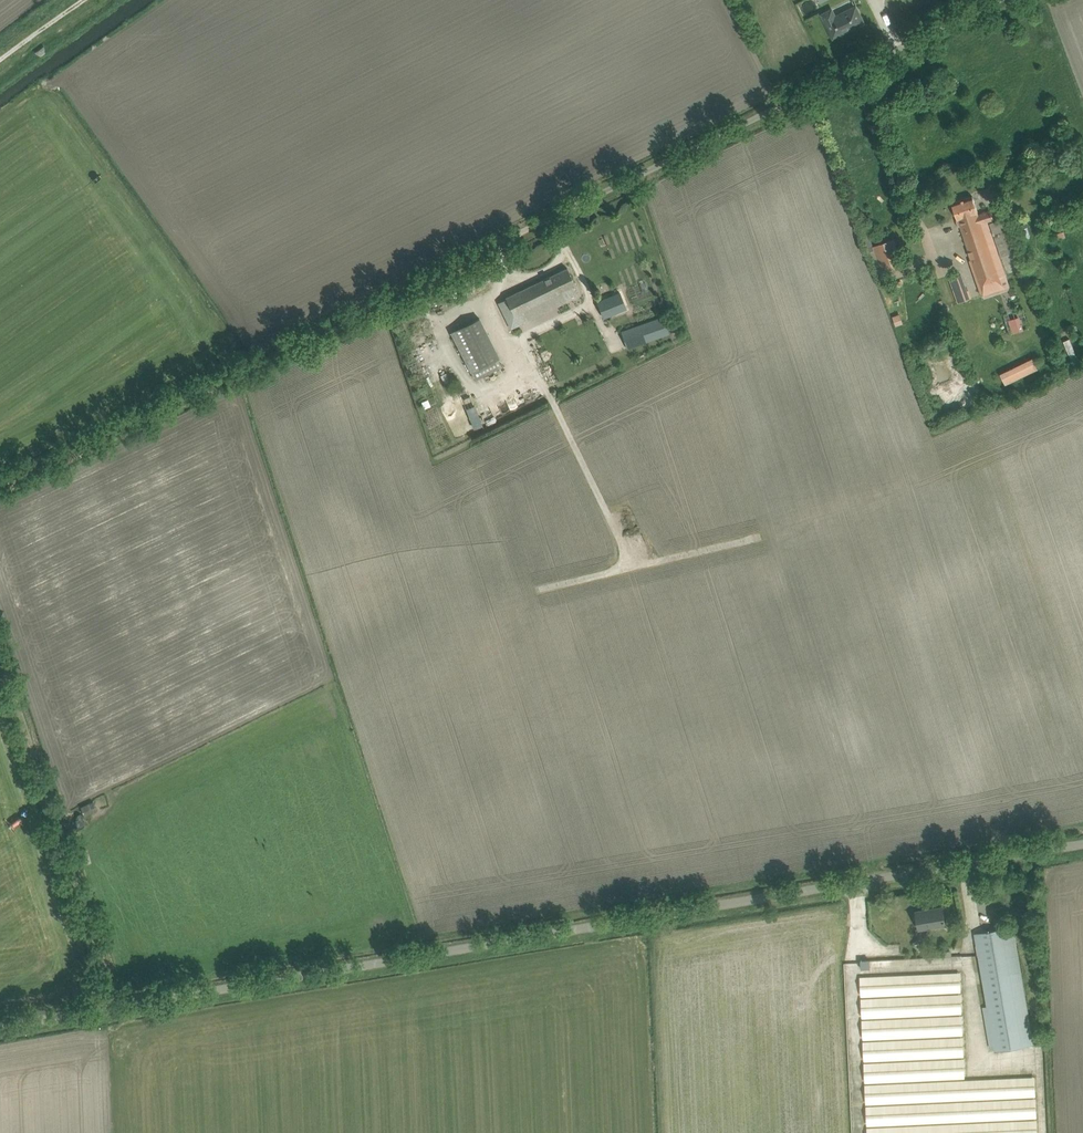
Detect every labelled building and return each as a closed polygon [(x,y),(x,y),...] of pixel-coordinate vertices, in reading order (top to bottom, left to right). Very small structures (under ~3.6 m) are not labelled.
[(822,13),(834,36),(863,22),(855,6),(836,15),(833,8),(822,13)] [(44,46),(43,45),(33,52),(34,53),(40,55),(45,52),(44,46)] [(978,212),(976,206),(973,196),(952,203),(958,219),(959,219),(984,294),(1009,285),(987,221),(994,219),(991,210),(978,214),(978,213),(978,212)] [(874,246),(883,271),(902,263),(893,238),(883,242),(874,246)] [(915,259),(917,269),(924,267),(921,257),(915,259)] [(552,296),(556,304),(566,299),(562,291),(575,285),(567,268),(549,276),(558,293),(552,296)] [(970,299),(960,273),(949,278),(959,303),(970,299)] [(498,301),(511,329),(552,309),(555,313),(570,306),(566,299),(556,304),(552,296),(558,293),(549,276),(498,301)] [(595,301),(602,319),(624,310),(617,293),(595,301)] [(896,325),(905,323),(903,313),(895,315),(896,325)] [(621,332),(627,348),(669,333),(663,317),(621,332)] [(502,365),(479,318),(451,332),(474,379),(502,365)] [(543,362),(545,368),(571,356),(569,350),(543,362)] [(1002,372),(1007,384),(1041,368),(1035,357),(1002,372)] [(500,408),(492,410),(493,417),(501,414),(500,408)] [(324,683),(337,678),(334,670),(321,675),(324,683)] [(80,807),(84,815),(97,810),(93,802),(80,807)] [(945,924),(944,917),(942,906),(916,911),(919,929),(945,924)] [(1013,926),(975,933),(995,1048),(1033,1044),(1013,926)] [(861,968),(870,968),(870,959),(860,959),(861,968)] [(960,972),(860,976),(861,995),(961,991),(960,972)] [(862,1017),(962,1012),(961,993),(861,998),(862,1017)] [(962,1015),(862,1020),(863,1039),(963,1034),(962,1015)] [(864,1060),(964,1056),(963,1036),(863,1041),(864,1060)] [(865,1082),(965,1077),(964,1058),(864,1062),(865,1082)] [(866,1103),(1036,1095),(1035,1076),(865,1084),(866,1103)] [(1036,1098),(866,1105),(867,1125),(1037,1117),(1036,1098)] [(1037,1119),(867,1127),(868,1132),(1038,1132),(1037,1119)]
